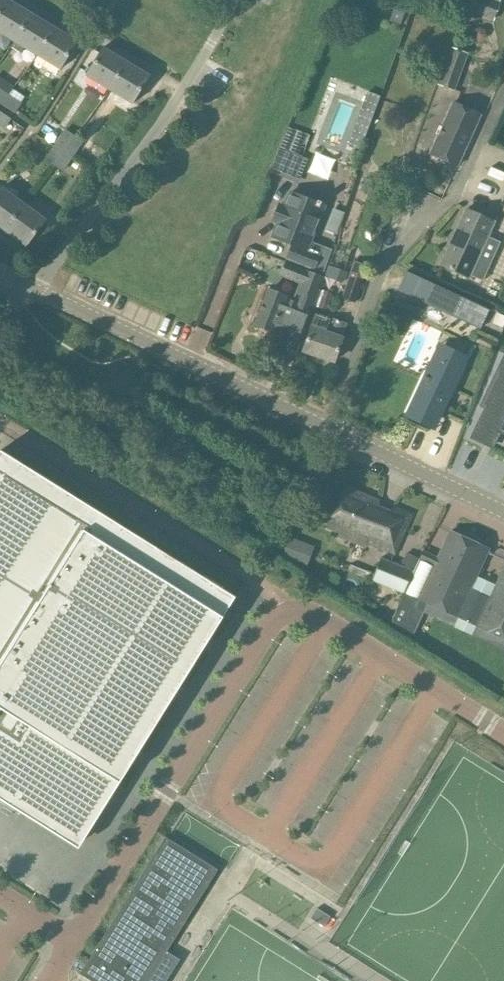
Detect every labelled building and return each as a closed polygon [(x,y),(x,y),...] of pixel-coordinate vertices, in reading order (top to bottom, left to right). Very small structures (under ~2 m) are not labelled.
[(465,11),(494,22),(502,0),(469,0),(465,11)] [(8,1),(0,14),(0,32),(2,33),(15,41),(31,15),(8,1)] [(37,55),(53,29),(31,15),(15,41),(11,47),(21,54),(25,47),(37,55)] [(77,43),(53,29),(37,55),(61,69),(77,43)] [(470,53),(451,47),(438,85),(455,91),(470,53)] [(109,90),(126,63),(102,49),(85,76),(109,90)] [(150,78),(126,63),(109,90),(110,91),(133,105),(150,78)] [(9,95),(15,87),(0,77),(0,104),(2,106),(9,95)] [(368,92),(356,123),(369,128),(381,96),(368,92)] [(22,104),(9,95),(2,106),(15,114),(22,104)] [(481,115),(454,103),(431,153),(457,166),(481,115)] [(5,130),(12,119),(0,111),(0,127),(5,130)] [(65,129),(61,134),(55,144),(64,151),(74,135),(68,131),(65,129)] [(64,151),(74,157),(84,142),(77,137),(74,135),(64,151)] [(54,166),(64,151),(55,144),(44,160),(54,166)] [(270,171),(298,181),(307,157),(279,147),(270,171)] [(74,157),(64,151),(54,166),(63,173),(74,157)] [(315,153),(310,171),(327,176),(333,159),(315,153)] [(387,186),(370,180),(365,194),(382,201),(387,186)] [(23,205),(1,188),(0,189),(0,226),(4,230),(23,205)] [(323,206),(290,193),(284,207),(279,205),(273,221),(278,223),(273,237),(291,244),(285,259),(315,271),(324,247),(310,241),(323,206)] [(23,205),(4,230),(27,247),(46,222),(23,205)] [(334,208),(325,230),(337,235),(346,213),(344,212),(334,208)] [(466,210),(442,263),(470,276),(483,282),(491,265),(475,258),(485,235),(492,221),(466,210)] [(368,265),(354,261),(341,299),(356,304),(368,265)] [(349,272),(327,264),(323,277),(341,283),(342,280),(346,281),(349,272)] [(322,277),(306,270),(299,290),(315,296),(322,277)] [(406,271),(397,289),(452,314),(481,328),(490,310),(460,296),(406,271)] [(287,296),(269,289),(256,325),(274,332),(275,331),(299,340),(312,306),(287,297),(287,296)] [(305,350),(335,360),(342,337),(341,337),(346,322),(315,312),(311,327),(312,327),(305,350)] [(424,386),(409,417),(430,427),(448,389),(452,391),(460,374),(454,371),(459,359),(439,350),(422,385),(424,386)] [(470,438),(471,439),(472,437),(485,443),(491,429),(498,432),(497,434),(498,435),(500,431),(503,433),(503,355),(480,406),(484,409),(470,438)] [(10,805),(78,848),(119,783),(235,597),(0,450),(0,451),(0,799),(10,805)] [(380,499),(343,484),(326,526),(339,531),(337,537),(366,548),(368,542),(395,553),(412,513),(394,505),(390,510),(380,506),(380,499)] [(465,537),(451,531),(420,599),(503,638),(503,569),(491,598),(469,588),(488,548),(474,541),(473,539),(470,538),(467,537),(465,537)] [(288,536),(281,555),(306,563),(313,545),(288,536)] [(413,571),(382,558),(373,580),(405,593),(413,571)] [(166,837),(80,974),(92,980),(149,980),(218,870),(166,837)]
